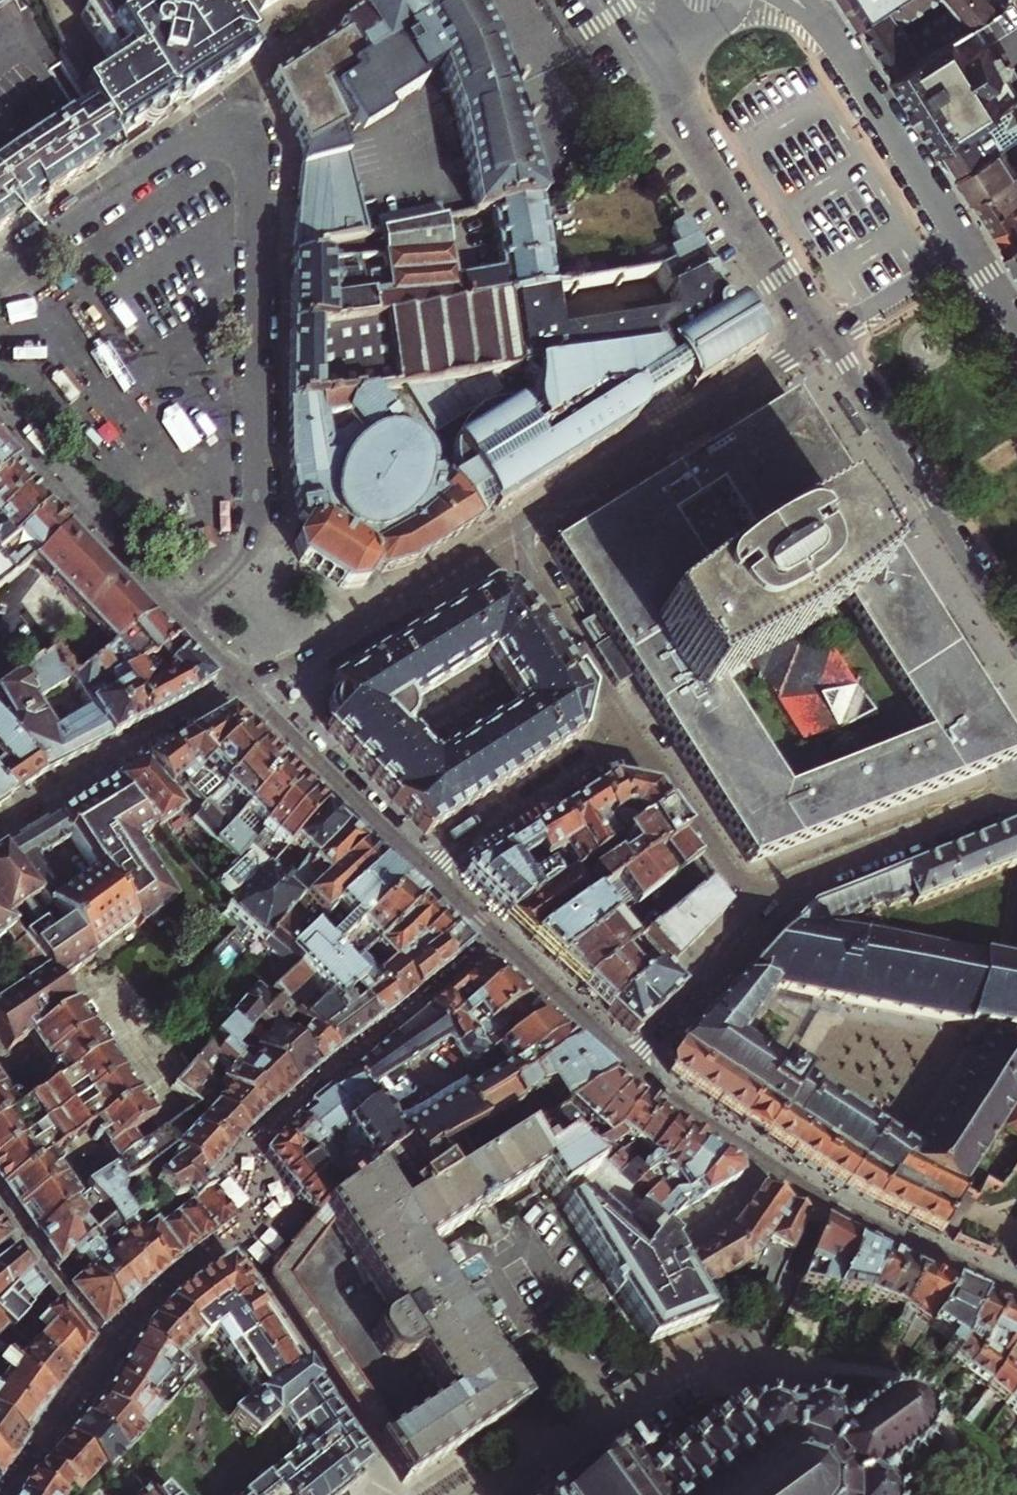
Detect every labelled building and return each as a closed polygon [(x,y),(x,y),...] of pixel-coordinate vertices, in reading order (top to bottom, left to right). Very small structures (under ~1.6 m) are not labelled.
[(93,5),(81,12),(116,66),(86,85),(94,101),(116,141),(189,94),(193,101),(237,69),(257,55),(243,34),(247,31),(239,18),(234,21),(224,5),(214,9),(205,12),(199,12),(195,13),(189,12),(191,5),(186,3),(187,2),(180,0),(152,0),(150,4),(142,0),(100,0),(93,5)] [(263,9),(274,2),(277,0),(257,0),(263,9)] [(364,20),(271,81),(303,150),(302,162),(297,209),(292,247),(326,246),(378,236),(370,200),(357,203),(356,196),(354,188),(366,185),(352,126),(339,97),(423,42),(441,72),(456,119),(458,127),(446,129),(452,166),(464,164),(468,180),(460,182),(461,188),(469,187),(474,218),(491,215),(538,205),(523,157),(530,155),(526,144),(520,146),(517,138),(524,136),(522,130),(515,132),(506,103),(513,100),(508,85),(502,87),(490,48),(502,41),(496,30),(484,37),(462,0),(351,0),(364,20)] [(520,3),(532,23),(547,15),(538,0),(525,0),(520,3)] [(863,20),(894,0),(850,0),(863,20)] [(863,20),(879,47),(895,71),(967,24),(1003,0),(953,0),(954,1),(909,32),(906,28),(902,23),(935,0),(894,0),(863,20)] [(908,92),(943,146),(1015,98),(967,24),(895,71),(908,92)] [(352,126),(441,72),(423,42),(339,97),(352,126)] [(959,173),(1001,145),(1016,134),(1016,97),(1015,98),(943,146),(953,164),(959,173)] [(73,114),(19,149),(50,196),(95,167),(104,161),(121,150),(116,141),(94,101),(73,114)] [(972,193),(974,197),(1016,169),(1001,145),(959,173),(964,180),(972,193)] [(50,196),(19,149),(0,162),(0,230),(4,227),(41,202),(50,196)] [(986,215),(1016,195),(1016,169),(974,197),(983,210),(986,215)] [(986,215),(992,224),(995,229),(1016,214),(1016,195),(986,215)] [(491,215),(500,276),(457,282),(459,306),(507,300),(507,306),(552,299),(538,205),(491,215)] [(1003,242),(1007,248),(1016,242),(1016,214),(995,229),(1003,242)] [(292,253),(291,262),(325,261),(336,260),(359,259),(383,257),(386,271),(369,274),(372,318),(389,316),(456,306),(444,224),(378,236),(326,246),(292,247),(292,253)] [(693,247),(680,226),(666,236),(672,249),(647,261),(662,293),(667,291),(709,271),(693,247)] [(1007,248),(1016,263),(1016,242),(1007,248)] [(291,262),(290,329),(372,318),(369,274),(386,271),(383,257),(359,259),(359,273),(330,275),(325,279),(325,261),(291,262)] [(389,391),(290,404),(290,454),(290,466),(298,517),(305,522),(295,540),(300,561),(311,567),(343,588),(364,585),(375,567),(382,572),(412,563),(478,522),(476,519),(478,517),(477,516),(490,508),(492,511),(622,431),(636,421),(638,416),(640,408),(685,380),(692,391),(758,349),(733,309),(725,315),(709,290),(720,289),(709,271),(667,291),(672,315),(558,336),(552,299),(507,306),(517,373),(389,391)] [(389,391),(517,373),(507,306),(507,300),(459,306),(456,306),(389,316),(389,391)] [(290,329),(290,404),(389,391),(389,316),(372,318),(290,329)] [(887,534),(885,530),(883,527),(879,526),(871,531),(790,402),(550,550),(634,682),(628,686),(628,689),(633,697),(637,697),(642,694),(750,862),(1016,758),(879,543),(886,538),(887,534)] [(11,467),(0,455),(0,475),(11,467)] [(28,486),(21,478),(11,467),(0,475),(0,512),(28,486)] [(46,505),(39,498),(28,486),(0,512),(0,548),(15,534),(46,505)] [(33,560),(68,529),(57,517),(46,505),(15,534),(28,547),(15,559),(24,568),(33,560)] [(110,648),(151,617),(107,570),(68,529),(33,560),(99,631),(84,644),(99,660),(110,648)] [(17,574),(0,554),(0,589),(17,574)] [(546,634),(541,626),(518,598),(512,591),(486,589),(329,683),(335,691),(332,694),(329,697),(327,700),(327,704),(327,709),(327,712),(329,716),(331,719),(323,726),(406,812),(425,832),(459,812),(582,735),(586,715),(591,691),(578,669),(571,674),(565,664),(546,634)] [(152,659),(175,643),(163,630),(151,617),(110,648),(99,660),(114,668),(117,666),(122,674),(149,656),(152,659)] [(167,667),(184,652),(179,647),(175,643),(152,659),(149,656),(122,674),(120,676),(145,718),(169,705),(190,693),(167,667)] [(51,652),(38,663),(36,660),(0,687),(0,727),(43,774),(80,754),(105,740),(111,736),(91,708),(54,726),(33,699),(66,678),(78,694),(80,693),(84,698),(102,687),(89,666),(70,678),(51,652)] [(190,693),(211,681),(198,667),(184,652),(167,667),(190,693)] [(102,687),(127,728),(137,722),(145,718),(120,676),(122,674),(117,666),(114,668),(99,660),(89,666),(102,687)] [(91,708),(111,736),(119,732),(127,728),(102,687),(84,698),(91,708)] [(238,725),(229,715),(188,740),(208,766),(245,732),(238,725)] [(4,762),(25,786),(33,781),(43,774),(0,727),(0,758),(4,762)] [(226,787),(261,749),(256,744),(245,732),(208,766),(211,769),(201,777),(203,779),(205,781),(206,782),(208,782),(211,782),(212,780),(216,777),(226,787)] [(180,745),(170,751),(193,784),(201,777),(211,769),(208,766),(188,740),(180,745)] [(211,843),(281,769),(275,762),(261,749),(226,787),(219,794),(202,813),(193,823),(211,843)] [(155,760),(148,765),(171,795),(182,787),(185,791),(193,784),(170,751),(155,760)] [(0,765),(0,785),(10,795),(25,786),(4,762),(0,765)] [(133,774),(118,783),(156,829),(173,849),(185,839),(199,856),(213,845),(211,843),(193,823),(176,801),(171,795),(148,765),(133,774)] [(259,830),(299,788),(293,781),(281,769),(211,843),(213,845),(230,863),(259,830)] [(606,784),(595,791),(623,835),(629,831),(645,820),(666,805),(655,789),(612,780),(606,784)] [(156,829),(118,783),(79,806),(60,817),(74,838),(98,874),(135,928),(138,933),(176,907),(137,841),(156,829)] [(191,800),(202,813),(219,794),(207,783),(191,800)] [(10,795),(0,785),(0,802),(10,795)] [(270,841),(311,799),(306,794),(299,788),(259,830),(270,841)] [(191,800),(185,791),(176,801),(193,823),(202,813),(191,800)] [(623,835),(595,791),(579,800),(561,812),(591,858),(623,835)] [(290,845),(322,810),(319,807),(311,799),(270,841),(282,853),(290,845)] [(678,872),(704,853),(697,845),(678,822),(673,816),(666,805),(645,820),(664,848),(661,849),(669,859),(678,872)] [(305,861),(310,866),(343,832),(334,823),(322,810),(290,845),(305,861)] [(591,858),(561,812),(545,822),(527,834),(557,882),(572,872),(591,858)] [(21,840),(6,850),(38,899),(45,908),(49,906),(64,923),(90,956),(135,928),(98,874),(61,898),(44,874),(46,872),(38,861),(74,838),(60,817),(46,825),(45,824),(35,830),(21,839),(21,840)] [(629,831),(643,852),(626,864),(622,859),(593,880),(601,892),(649,858),(661,849),(664,848),(645,820),(629,831)] [(1011,827),(901,871),(914,904),(1003,867),(1016,870),(1016,829),(1011,827)] [(310,866),(305,871),(305,881),(304,881),(315,892),(360,849),(354,843),(343,832),(310,866)] [(557,882),(527,834),(511,843),(492,856),(464,874),(490,899),(508,916),(557,882)] [(331,914),(379,867),(373,862),(360,849),(315,892),(268,938),(287,959),(334,917),(331,914)] [(661,849),(649,858),(656,868),(669,859),(661,849)] [(4,922),(38,899),(6,850),(0,854),(0,917),(4,922)] [(612,922),(666,881),(656,868),(649,858),(601,892),(592,898),(533,940),(548,955),(557,963),(612,922)] [(280,885),(265,870),(224,910),(217,916),(230,932),(236,938),(244,929),(282,967),(276,975),(280,981),(295,969),(287,959),(268,938),(315,892),(304,881),(305,881),(305,871),(310,866),(305,861),(280,885)] [(329,953),(401,886),(389,876),(379,867),(331,914),(334,917),(287,959),(295,969),(280,981),(272,991),(281,999),(317,1034),(332,1022),(325,1011),(354,989),(358,986),(344,969),(329,953)] [(914,904),(901,871),(811,906),(794,924),(829,930),(834,922),(880,904),(891,905),(892,906),(899,903),(903,909),(914,904)] [(557,882),(508,916),(523,930),(533,940),(592,898),(572,872),(557,882)] [(722,901),(708,884),(643,935),(665,958),(671,964),(727,907),(722,901)] [(344,969),(420,904),(414,898),(401,886),(329,953),(344,969)] [(389,964),(437,920),(431,914),(420,904),(344,969),(358,986),(365,994),(378,984),(373,979),(389,964)] [(5,937),(13,946),(11,952),(22,967),(32,969),(38,977),(11,995),(18,1005),(29,1021),(58,990),(21,943),(4,922),(0,917),(0,941),(5,937)] [(417,961),(451,933),(448,929),(437,920),(389,964),(399,976),(417,961)] [(581,985),(630,944),(612,922),(557,963),(572,977),(581,985)] [(2,1186),(6,1191),(12,1201),(36,1238),(80,1201),(45,1150),(88,1121),(116,1161),(136,1147),(129,1137),(155,1118),(150,1111),(152,1109),(144,1097),(142,1099),(107,1047),(109,1045),(101,1034),(99,1035),(77,1003),(75,1005),(60,983),(92,960),(90,956),(64,923),(45,937),(40,931),(21,943),(58,990),(29,1021),(18,1005),(0,1018),(0,1033),(11,1050),(31,1036),(60,1079),(16,1110),(0,1086),(0,1183),(2,1186)] [(964,1021),(977,959),(829,930),(794,924),(743,977),(770,984),(964,1021)] [(449,963),(468,947),(465,944),(451,933),(417,961),(431,978),(449,963)] [(598,1002),(606,1010),(656,966),(665,958),(643,935),(630,944),(581,985),(598,1002)] [(977,959),(964,1021),(988,1026),(1016,1032),(1016,967),(977,959)] [(399,976),(414,992),(423,984),(431,978),(417,961),(399,976)] [(378,984),(396,1006),(407,997),(414,992),(399,976),(389,964),(373,979),(378,984)] [(485,965),(481,965),(463,979),(429,1007),(445,1028),(503,978),(489,965),(485,965)] [(622,1025),(632,1035),(680,990),(656,966),(606,1010),(622,1025)] [(734,1045),(740,1038),(770,984),(743,977),(677,1045),(678,1046),(677,1047),(705,1065),(720,1042),(734,1045)] [(480,1033),(526,1000),(515,990),(503,978),(445,1028),(457,1045),(460,1048),(480,1034),(480,1033)] [(354,989),(378,1021),(388,1013),(396,1006),(378,984),(365,994),(358,986),(354,989)] [(276,1004),(261,988),(245,1004),(261,1019),(276,1004)] [(317,1034),(337,1052),(359,1035),(378,1021),(354,989),(325,1011),(332,1022),(317,1034)] [(0,1003),(0,1018),(18,1005),(11,995),(0,1003)] [(274,1030),(316,1067),(331,1056),(337,1052),(317,1034),(281,999),(276,1004),(261,1019),(274,1030)] [(512,1069),(522,1063),(564,1037),(556,1029),(539,1013),(526,1000),(480,1033),(480,1034),(460,1048),(468,1060),(481,1064),(499,1051),(505,1060),(512,1069)] [(261,1019),(245,1004),(223,1024),(227,1027),(242,1041),(247,1037),(244,1034),(261,1019)] [(522,1063),(512,1069),(401,1139),(372,1097),(374,1087),(448,1043),(457,1045),(445,1028),(429,1007),(414,1020),(307,1108),(299,1118),(322,1139),(310,1151),(312,1153),(324,1170),(343,1195),(364,1178),(351,1158),(361,1150),(374,1169),(407,1147),(421,1168),(434,1160),(457,1146),(479,1134),(480,1135),(486,1130),(474,1110),(530,1076),(522,1063)] [(988,1026),(964,1021),(961,1037),(980,1041),(988,1026)] [(964,1191),(998,1131),(1012,1105),(1016,1096),(1016,1032),(988,1026),(980,1041),(916,1154),(919,1157),(913,1166),(964,1191)] [(227,1027),(207,1050),(221,1062),(232,1071),(235,1067),(228,1059),(242,1041),(227,1027)] [(261,1057),(296,1087),(308,1075),(316,1067),(274,1030),(253,1050),(261,1057)] [(530,1076),(576,1048),(572,1044),(564,1037),(522,1063),(530,1076)] [(919,1157),(916,1154),(805,1081),(790,1104),(766,1089),(782,1065),(740,1038),(734,1045),(720,1042),(705,1065),(856,1165),(889,1183),(907,1163),(913,1166),(919,1157)] [(908,1219),(940,1234),(952,1213),(889,1183),(856,1165),(705,1065),(677,1047),(667,1062),(669,1073),(683,1082),(691,1088),(707,1098),(732,1114),(756,1129),(782,1147),(807,1163),(827,1177),(846,1189),(865,1198),(908,1219)] [(569,1107),(610,1080),(602,1073),(576,1048),(530,1076),(474,1110),(486,1130),(523,1108),(520,1103),(549,1085),(565,1109),(569,1107)] [(207,1050),(195,1062),(209,1074),(221,1062),(207,1050)] [(244,1082),(274,1109),(281,1102),(293,1090),(296,1087),(261,1057),(250,1068),(254,1071),(244,1082)] [(791,1072),(782,1065),(766,1089),(790,1104),(805,1081),(791,1072)] [(230,1090),(263,1120),(272,1112),(274,1109),(244,1082),(233,1072),(222,1083),(230,1090)] [(591,1129),(625,1091),(620,1087),(610,1080),(569,1107),(587,1124),(591,1129)] [(217,1107),(248,1135),(258,1125),(263,1120),(230,1090),(216,1105),(217,1107)] [(613,1130),(640,1102),(635,1098),(625,1091),(591,1129),(587,1124),(582,1129),(578,1126),(565,1141),(580,1154),(613,1130)] [(634,1139),(657,1114),(652,1111),(640,1102),(613,1130),(580,1154),(596,1168),(597,1168),(598,1170),(612,1154),(608,1151),(615,1144),(620,1148),(632,1141),(634,1139)] [(1012,1105),(998,1131),(1016,1141),(1016,1108),(1012,1105)] [(217,1107),(197,1128),(226,1156),(239,1144),(248,1135),(217,1107)] [(571,1126),(558,1114),(544,1123),(562,1146),(565,1141),(578,1126),(575,1122),(571,1126)] [(646,1150),(670,1123),(666,1120),(657,1114),(634,1139),(646,1150)] [(322,1139),(299,1118),(292,1126),(284,1134),(296,1150),(276,1167),(280,1172),(284,1178),(312,1153),(310,1151),(322,1139)] [(374,1169),(423,1243),(472,1211),(474,1214),(490,1205),(488,1201),(539,1170),(553,1193),(579,1178),(596,1168),(580,1154),(565,1141),(562,1146),(544,1123),(476,1166),(449,1184),(434,1160),(421,1168),(407,1147),(374,1169)] [(658,1164),(685,1134),(680,1130),(670,1123),(646,1150),(645,1152),(658,1164)] [(197,1128),(176,1149),(183,1158),(202,1180),(211,1172),(222,1160),(226,1156),(197,1128)] [(70,1289),(102,1329),(109,1323),(126,1308),(134,1300),(100,1250),(102,1248),(96,1239),(113,1226),(117,1231),(128,1223),(126,1221),(128,1220),(112,1200),(116,1201),(119,1196),(118,1194),(124,1189),(126,1182),(149,1168),(176,1148),(162,1132),(87,1186),(91,1192),(80,1201),(36,1238),(42,1247),(54,1265),(84,1246),(87,1250),(84,1253),(89,1274),(70,1289)] [(296,1150),(284,1134),(266,1155),(271,1161),(276,1167),(296,1150)] [(667,1180),(701,1145),(694,1140),(685,1134),(658,1164),(654,1169),(667,1180)] [(646,1150),(634,1139),(632,1141),(620,1148),(619,1149),(623,1152),(620,1155),(630,1165),(645,1152),(646,1150)] [(690,1186),(719,1158),(713,1154),(701,1145),(667,1180),(679,1191),(690,1186)] [(473,1161),(468,1164),(457,1146),(434,1160),(449,1184),(476,1166),(473,1161)] [(627,1167),(630,1165),(620,1155),(623,1152),(619,1149),(614,1152),(612,1154),(598,1170),(611,1183),(627,1167)] [(317,1216),(326,1225),(332,1221),(335,1226),(391,1310),(380,1318),(376,1326),(375,1337),(377,1347),(386,1355),(397,1359),(407,1359),(417,1353),(446,1395),(396,1430),(379,1442),(390,1459),(407,1483),(458,1450),(525,1405),(510,1382),(423,1243),(374,1169),(361,1150),(351,1158),(364,1178),(343,1195),(317,1216)] [(658,1164),(645,1152),(630,1165),(627,1167),(640,1179),(654,1169),(658,1164)] [(292,1187),(298,1195),(324,1170),(312,1153),(284,1178),(292,1187)] [(183,1158),(157,1181),(172,1200),(185,1197),(188,1201),(191,1204),(209,1189),(207,1186),(204,1182),(202,1180),(183,1158)] [(736,1181),(735,1170),(730,1166),(719,1158),(690,1186),(679,1191),(671,1195),(664,1202),(647,1218),(661,1232),(669,1225),(677,1212),(736,1181)] [(964,1191),(913,1166),(907,1163),(889,1183),(952,1213),(958,1203),(964,1191)] [(622,1194),(640,1179),(627,1167),(611,1183),(622,1194)] [(648,1249),(658,1236),(661,1232),(647,1218),(632,1204),(622,1194),(611,1183),(598,1170),(597,1168),(596,1168),(579,1178),(585,1187),(597,1181),(648,1234),(641,1243),(648,1249)] [(307,1205),(317,1216),(343,1195),(324,1170),(298,1195),(307,1205)] [(648,1190),(650,1189),(640,1179),(622,1194),(632,1204),(648,1190)] [(679,1191),(667,1180),(650,1189),(664,1202),(671,1195),(679,1191)] [(585,1187),(559,1202),(611,1287),(629,1317),(647,1347),(708,1322),(694,1296),(676,1266),(671,1258),(672,1257),(668,1251),(671,1246),(658,1236),(648,1249),(641,1243),(585,1187)] [(773,1195),(762,1187),(739,1220),(729,1233),(749,1267),(754,1275),(759,1276),(758,1281),(765,1294),(774,1294),(779,1280),(807,1218),(789,1206),(773,1195)] [(647,1218),(664,1202),(650,1189),(648,1190),(632,1204),(647,1218)] [(211,1191),(194,1203),(177,1216),(199,1246),(209,1239),(216,1233),(234,1219),(224,1207),(211,1191)] [(158,1229),(181,1259),(190,1252),(199,1246),(177,1216),(158,1229)] [(269,1281),(379,1442),(396,1430),(295,1280),(335,1226),(332,1221),(326,1225),(317,1216),(295,1243),(269,1276),(269,1281)] [(0,1221),(0,1245),(12,1237),(5,1228),(0,1221)] [(118,1249),(150,1286),(159,1278),(167,1271),(137,1235),(128,1223),(117,1231),(113,1226),(96,1239),(102,1248),(108,1243),(114,1252),(118,1249)] [(137,1235),(167,1271),(174,1265),(181,1259),(158,1229),(155,1224),(137,1235)] [(843,1239),(821,1227),(800,1288),(831,1297),(857,1246),(843,1239)] [(749,1267),(729,1233),(710,1245),(689,1258),(676,1266),(694,1296),(713,1286),(716,1290),(721,1287),(719,1283),(726,1279),(736,1300),(742,1297),(749,1267)] [(100,1250),(134,1300),(143,1293),(150,1286),(118,1249),(114,1252),(108,1243),(102,1248),(100,1250)] [(856,1320),(883,1259),(875,1255),(857,1246),(831,1297),(828,1309),(842,1315),(856,1320)] [(35,1269),(29,1261),(23,1253),(0,1274),(0,1282),(11,1294),(35,1269)] [(230,1258),(216,1268),(204,1276),(198,1281),(195,1283),(169,1304),(200,1339),(203,1343),(212,1335),(255,1399),(228,1415),(251,1441),(279,1422),(300,1453),(248,1494),(349,1494),(356,1490),(361,1486),(362,1483),(358,1479),(372,1468),(315,1389),(317,1388),(303,1368),(302,1369),(254,1298),(255,1296),(252,1291),(230,1258)] [(871,1331),(900,1268),(894,1264),(883,1259),(856,1320),(871,1331)] [(871,1331),(886,1343),(919,1277),(911,1273),(900,1268),(871,1331)] [(35,1269),(11,1294),(0,1305),(0,1323),(7,1329),(10,1332),(11,1333),(24,1319),(23,1318),(32,1308),(31,1306),(49,1289),(35,1269)] [(912,1329),(940,1286),(931,1282),(919,1277),(886,1343),(892,1348),(898,1353),(912,1329)] [(0,1282),(0,1305),(11,1294),(0,1282)] [(898,1353),(913,1364),(926,1340),(952,1291),(948,1290),(940,1286),(912,1329),(898,1353)] [(947,1355),(938,1372),(948,1380),(953,1372),(966,1345),(964,1343),(983,1305),(972,1301),(952,1291),(926,1340),(947,1355)] [(50,1331),(81,1361),(86,1354),(92,1345),(60,1303),(42,1321),(50,1331)] [(200,1339),(169,1304),(163,1311),(156,1319),(188,1351),(200,1339)] [(953,1372),(968,1381),(1002,1314),(996,1311),(983,1305),(964,1343),(966,1345),(953,1372)] [(991,1394),(1016,1347),(1016,1321),(1002,1314),(968,1381),(991,1394)] [(188,1351),(156,1319),(147,1328),(140,1335),(171,1368),(188,1351)] [(81,1361),(50,1331),(31,1351),(65,1383),(72,1373),(81,1361)] [(188,1384),(171,1368),(140,1335),(136,1339),(115,1376),(101,1402),(86,1418),(127,1453),(188,1384)] [(14,1369),(51,1402),(58,1392),(65,1383),(31,1351),(23,1345),(17,1352),(24,1359),(18,1366),(19,1362),(14,1357),(11,1358),(7,1363),(14,1369)] [(991,1394),(1010,1407),(1016,1397),(1016,1347),(991,1394)] [(23,1441),(39,1418),(51,1402),(14,1369),(0,1387),(0,1422),(23,1441)] [(890,1488),(886,1482),(893,1477),(897,1483),(902,1479),(898,1473),(904,1469),(908,1475),(915,1471),(910,1464),(918,1459),(922,1464),(927,1460),(922,1454),(927,1446),(933,1447),(934,1442),(928,1440),(927,1430),(933,1428),(931,1422),(924,1424),(918,1416),(922,1411),(918,1407),(914,1412),(905,1408),(906,1403),(901,1402),(900,1407),(891,1409),(886,1402),(882,1405),(886,1411),(877,1416),(873,1410),(867,1414),(872,1420),(865,1425),(861,1418),(855,1422),(860,1429),(852,1434),(849,1429),(836,1428),(830,1420),(833,1416),(829,1413),(825,1418),(817,1415),(818,1408),(811,1407),(811,1414),(803,1418),(798,1411),(794,1414),(795,1416),(795,1420),(786,1419),(787,1414),(783,1412),(780,1417),(769,1412),(769,1406),(763,1406),(763,1413),(754,1416),(750,1410),(745,1414),(749,1419),(742,1424),(739,1421),(737,1422),(736,1421),(734,1421),(733,1422),(732,1422),(731,1425),(721,1411),(716,1415),(724,1426),(710,1436),(702,1425),(696,1429),(704,1440),(688,1451),(681,1440),(674,1444),(682,1455),(667,1466),(659,1455),(653,1459),(661,1470),(646,1480),(636,1466),(648,1458),(644,1451),(632,1459),(617,1438),(608,1444),(616,1456),(601,1467),(590,1451),(581,1458),(586,1464),(543,1493),(539,1488),(530,1494),(885,1494),(890,1488)] [(79,1427),(71,1437),(105,1468),(110,1473),(127,1453),(86,1418),(79,1427)] [(11,1467),(19,1455),(26,1443),(23,1441),(0,1422),(0,1458),(11,1467)] [(30,1479),(58,1494),(63,1494),(74,1482),(75,1483),(77,1481),(84,1489),(105,1468),(71,1437),(51,1457),(30,1479)] [(3,1477),(11,1467),(0,1458),(0,1481),(3,1477)] [(30,1479),(20,1494),(58,1494),(30,1479)]
